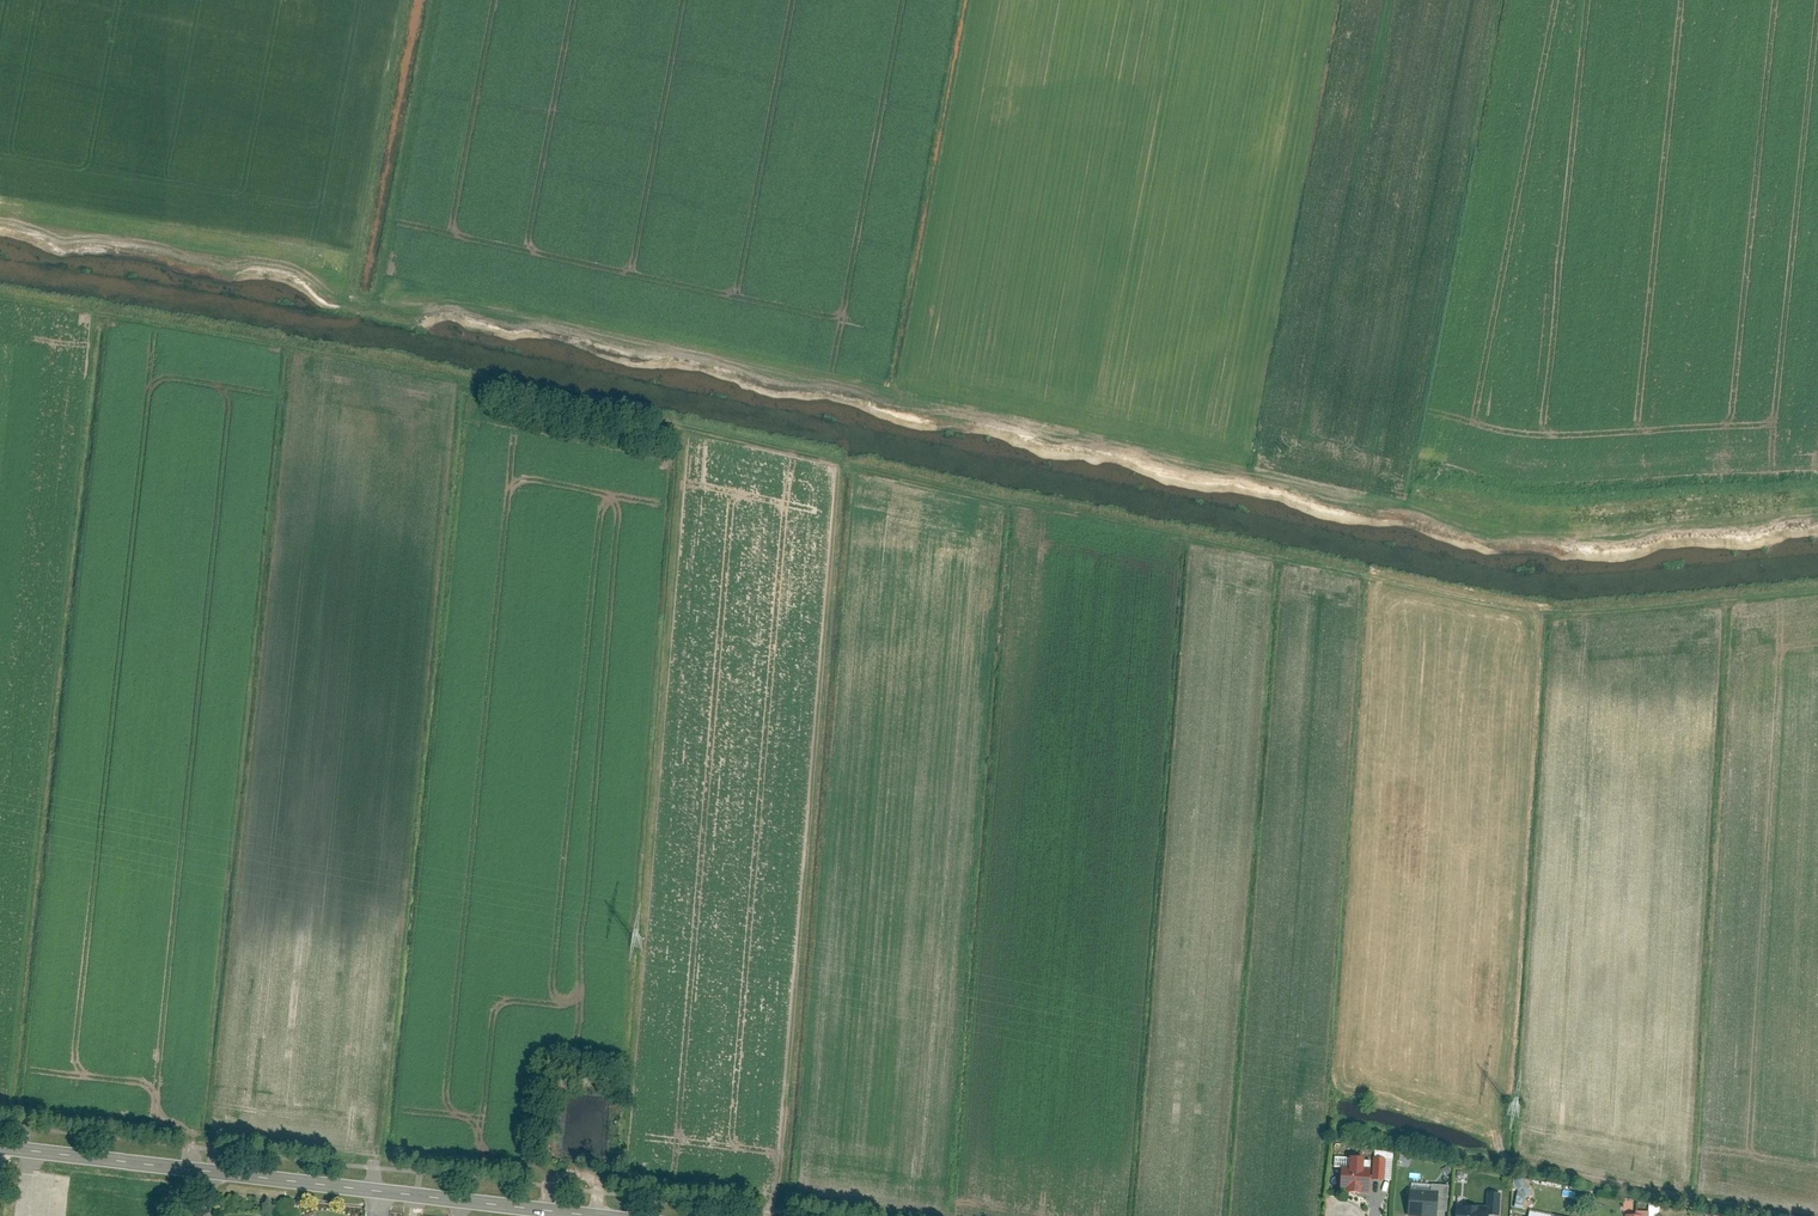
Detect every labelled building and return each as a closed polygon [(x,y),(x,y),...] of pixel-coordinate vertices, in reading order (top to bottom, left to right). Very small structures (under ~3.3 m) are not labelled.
[(1339,1167),(1339,1193),(1372,1192),(1371,1166),(1339,1167)] [(1407,1184),(1407,1215),(1436,1215),(1436,1209),(1448,1209),(1447,1183),(1407,1184)] [(1519,1188),(1519,1202),(1523,1202),(1523,1199),(1532,1199),(1532,1188),(1519,1188)] [(1455,1215),(1489,1215),(1489,1205),(1455,1205),(1455,1215)]
